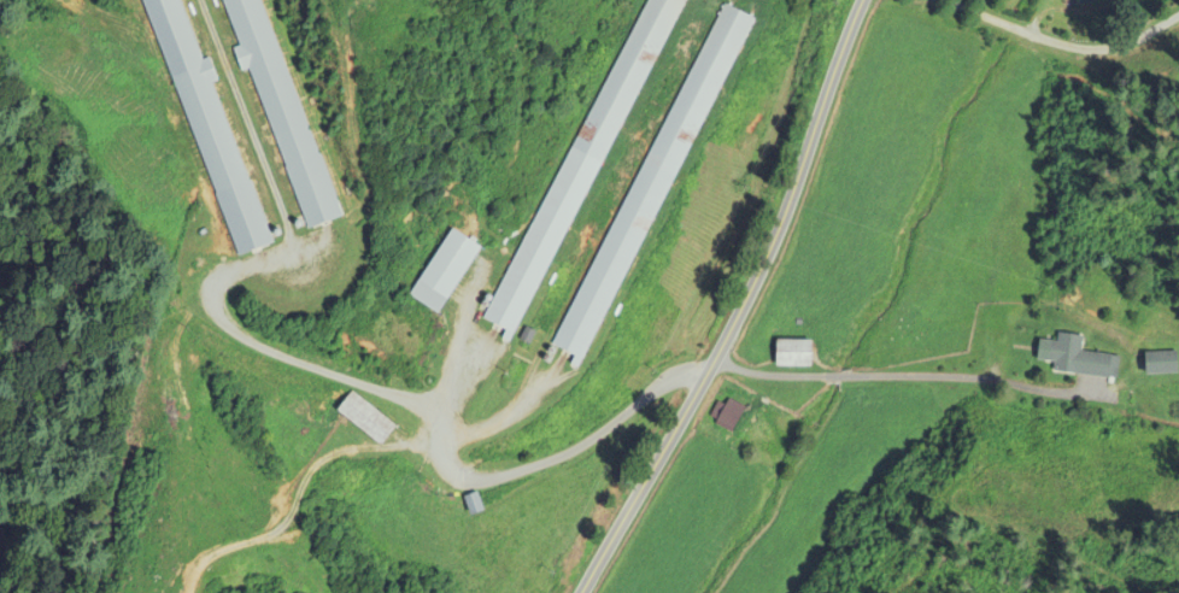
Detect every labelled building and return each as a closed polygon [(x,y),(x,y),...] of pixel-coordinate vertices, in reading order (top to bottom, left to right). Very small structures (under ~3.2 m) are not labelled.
[(197,64),(177,0),(147,0),(228,261),(268,248),(209,59),(197,64)] [(305,231),(333,222),(261,0),(219,0),(235,49),(233,49),(241,72),(252,68),(305,231)] [(489,325),(521,340),(681,0),(642,0),(489,325)] [(749,17),(718,3),(560,351),(592,366),(749,17)] [(442,317),(481,249),(451,231),(411,299),(442,317)] [(1053,373),(1116,380),(1119,357),(1081,353),(1082,337),(1057,335),(1056,343),(1049,342),(1046,363),(1054,364),(1053,373)] [(778,369),(813,369),(813,344),(778,344),(778,369)] [(1145,354),(1145,376),(1178,376),(1178,354),(1145,354)] [(338,413),(382,449),(398,429),(354,394),(338,413)] [(725,408),(718,404),(709,422),(733,435),(746,409),(729,400),(725,408)]
